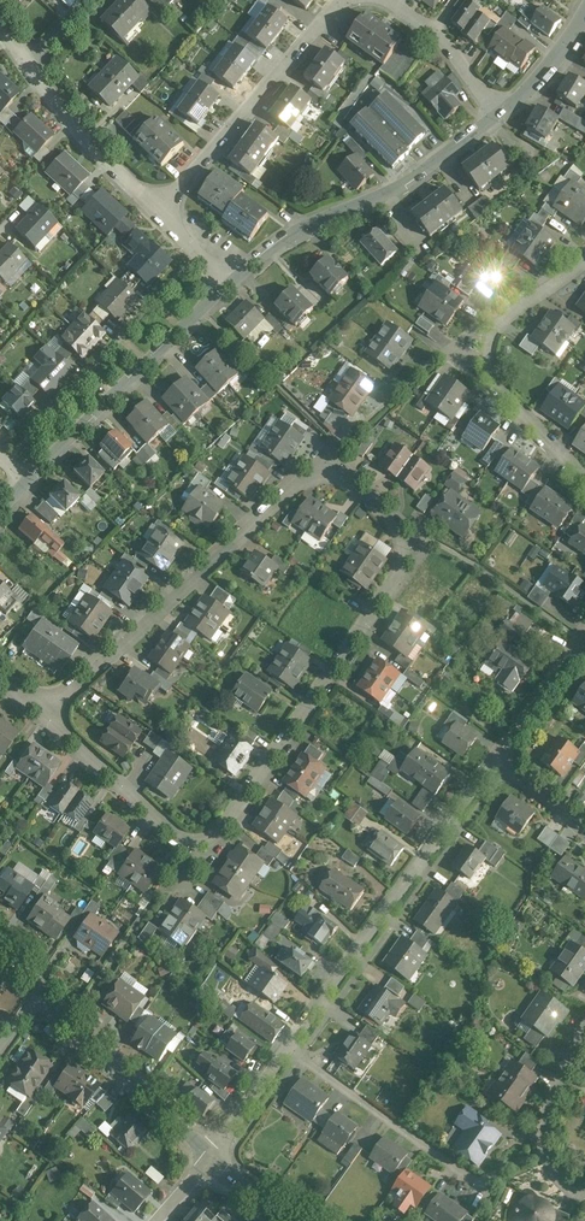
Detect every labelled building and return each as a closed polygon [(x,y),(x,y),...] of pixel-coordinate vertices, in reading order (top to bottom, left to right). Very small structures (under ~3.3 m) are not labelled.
[(121,0),(110,12),(101,21),(119,38),(137,19),(142,23),(152,13),(146,8),(138,0),(121,0)] [(159,0),(154,0),(146,8),(152,13),(158,19),(167,8),(159,0)] [(175,0),(159,0),(167,8),(175,0)] [(270,0),(269,0),(265,6),(269,9),(270,8),(278,14),(282,9),(270,0)] [(306,11),(314,0),(292,0),(306,11)] [(434,10),(441,0),(420,0),(434,10)] [(454,8),(460,12),(468,2),(469,0),(460,0),(454,8)] [(460,12),(452,23),(464,32),(464,33),(478,14),(481,11),(468,2),(460,12)] [(278,14),(270,8),(269,9),(259,23),(278,37),(289,22),(278,14)] [(561,22),(543,8),(538,16),(533,12),(527,19),(523,16),(522,18),(531,27),(533,25),(550,37),(561,22)] [(478,14),(464,33),(464,32),(462,35),(475,45),(483,33),(491,23),(490,22),(478,14)] [(403,42),(365,15),(349,38),(386,65),(403,42)] [(531,27),(522,18),(518,22),(528,30),(531,27)] [(491,23),(483,33),(489,37),(497,25),(491,21),(490,22),(491,23)] [(278,37),(259,23),(248,37),(253,41),(267,51),(278,37)] [(495,41),(489,49),(490,49),(500,56),(514,37),(504,29),(495,41)] [(253,41),(248,37),(242,32),(237,38),(249,47),(253,41)] [(489,37),(481,49),(487,53),(490,49),(489,49),(495,41),(489,37)] [(524,44),(514,37),(500,56),(509,64),(511,62),(524,44)] [(249,47),(237,38),(233,45),(236,47),(237,47),(245,53),(249,47)] [(386,65),(385,67),(384,66),(380,71),(400,86),(422,56),(403,42),(386,65)] [(524,44),(511,62),(521,69),(536,50),(525,42),(524,44)] [(245,53),(237,47),(236,47),(226,61),(245,75),(256,61),(245,53)] [(337,58),(327,51),(316,65),(335,79),(345,65),(345,64),(337,58)] [(353,61),(341,52),(337,58),(345,64),(345,65),(348,67),(353,61)] [(135,79),(115,60),(90,87),(111,105),(131,84),(136,79),(135,79)] [(245,75),(226,61),(215,75),(215,76),(218,78),(234,90),(245,75)] [(335,79),(316,65),(305,80),(315,86),(324,93),(335,79)] [(215,75),(207,69),(202,75),(214,84),(218,78),(215,76),(215,75)] [(439,72),(431,80),(437,86),(425,97),(433,106),(432,107),(434,109),(434,108),(444,119),(450,114),(453,114),(459,109),(459,106),(457,104),(454,104),(453,105),(451,102),(460,94),(459,93),(447,80),(445,78),(445,79),(439,72)] [(141,73),(135,79),(136,79),(131,84),(140,94),(151,82),(141,73)] [(464,88),(454,74),(447,80),(459,93),(464,88)] [(0,75),(0,114),(6,108),(20,93),(0,75)] [(214,84),(202,75),(197,82),(200,84),(201,83),(209,89),(214,84)] [(558,98),(577,109),(577,108),(574,106),(579,99),(582,101),(584,95),(584,85),(570,77),(558,98)] [(209,89),(201,83),(200,84),(190,98),(209,112),(220,97),(209,89)] [(324,93),(315,86),(310,92),(322,101),(326,104),(330,97),(324,93)] [(306,98),(293,88),(282,103),(301,117),(311,103),(312,102),(306,98)] [(322,101),(310,92),(306,98),(312,102),(311,103),(318,107),(322,101)] [(190,98),(184,93),(169,114),(172,116),(177,110),(180,112),(179,112),(188,119),(198,126),(209,112),(190,98)] [(403,117),(398,112),(401,109),(391,99),(389,102),(384,97),(371,110),(369,113),(367,111),(354,123),(359,129),(357,132),(363,138),(365,135),(370,140),(368,143),(374,149),(376,147),(381,152),(379,154),(393,169),(409,154),(407,152),(410,149),(410,150),(423,137),(418,132),(421,130),(406,114),(403,117)] [(301,117),(282,103),(271,117),(281,125),(290,131),(291,131),(301,117)] [(6,108),(0,114),(0,123),(4,126),(14,115),(6,108)] [(129,137),(142,124),(127,109),(105,130),(111,136),(116,131),(124,139),(128,136),(129,137)] [(559,120),(540,109),(527,130),(546,141),(559,120)] [(188,119),(179,112),(180,112),(177,110),(172,116),(184,124),(188,119)] [(582,120),(564,111),(560,118),(578,127),(582,120)] [(53,137),(30,116),(14,132),(23,141),(25,139),(39,152),(44,147),(53,137)] [(184,146),(157,118),(135,140),(162,168),(184,146)] [(273,136),(258,125),(244,144),(265,159),(278,141),(278,140),(273,136)] [(290,131),(281,125),(277,130),(289,140),(294,133),(291,131),(290,131)] [(289,140),(277,130),(273,136),(278,140),(278,141),(285,146),(289,140)] [(358,147),(351,140),(345,145),(352,152),(358,147)] [(265,159),(244,144),(231,162),(243,171),(251,177),(252,177),(265,159)] [(494,146),(463,169),(480,192),(511,168),(494,146)] [(39,152),(33,158),(39,164),(50,152),(44,147),(39,152)] [(367,158),(358,147),(352,152),(356,156),(362,163),(367,158)] [(88,177),(63,155),(46,173),(71,196),(72,195),(83,183),(88,177)] [(362,163),(356,156),(339,171),(345,178),(346,177),(358,190),(374,176),(362,163)] [(251,177),(243,171),(239,177),(252,187),(257,181),(252,177),(251,177)] [(582,179),(570,171),(564,179),(571,184),(571,183),(576,187),(582,179)] [(244,193),(217,173),(200,196),(227,216),(242,197),(244,193)] [(83,183),(72,195),(79,200),(89,189),(83,183)] [(571,183),(571,184),(563,195),(584,211),(584,193),(576,187),(571,183)] [(102,190),(86,207),(102,223),(101,225),(98,229),(107,236),(128,214),(102,190)] [(446,190),(413,215),(431,238),(463,213),(446,190)] [(563,195),(555,206),(555,207),(560,210),(582,226),(584,223),(584,211),(563,195)] [(39,207),(28,197),(18,208),(29,218),(39,207)] [(269,217),(242,197),(227,216),(224,220),(252,240),(269,217)] [(494,208),(485,197),(479,202),(487,213),(494,208)] [(479,202),(468,209),(477,221),(487,213),(479,202)] [(555,206),(548,202),(542,210),(554,218),(560,210),(555,207),(555,206)] [(29,218),(16,232),(34,248),(57,223),(39,207),(29,218)] [(547,223),(535,214),(529,223),(532,225),(532,224),(541,231),(547,223)] [(541,231),(532,224),(532,225),(523,238),(546,255),(556,241),(541,231)] [(378,229),(361,243),(382,266),(399,252),(378,229)] [(151,242),(139,232),(126,246),(141,260),(131,270),(142,280),(149,286),(161,273),(159,272),(170,260),(151,242)] [(546,255),(523,238),(513,251),(513,252),(522,258),(536,269),(546,255)] [(0,256),(0,280),(4,284),(26,260),(10,246),(0,256)] [(412,259),(404,248),(399,252),(407,263),(412,259)] [(513,251),(510,249),(504,258),(516,266),(522,258),(513,252),(513,251)] [(508,272),(484,255),(474,269),(498,285),(508,272)] [(516,266),(504,258),(500,263),(512,272),(516,266)] [(336,267),(328,259),(311,276),(332,297),(349,280),(341,272),(342,271),(337,266),(336,267)] [(474,269),(470,265),(460,279),(463,281),(465,282),(465,283),(475,290),(488,299),(498,285),(474,269)] [(142,280),(131,270),(120,282),(130,292),(142,280)] [(451,285),(438,276),(434,282),(436,284),(436,283),(447,291),(451,285)] [(120,282),(118,280),(110,288),(112,290),(101,303),(111,312),(109,314),(117,321),(138,299),(130,292),(120,282)] [(465,282),(463,281),(457,289),(469,298),(475,290),(465,283),(465,282)] [(447,291),(436,283),(436,284),(428,295),(455,314),(464,303),(447,291)] [(313,310),(293,290),(276,307),(284,314),(283,315),(288,320),(289,319),(296,327),(313,310)] [(455,314),(428,295),(420,307),(447,326),(455,314)] [(264,320),(246,302),(227,322),(245,339),(264,320)] [(567,323),(552,312),(542,326),(566,343),(575,329),(576,329),(567,323)] [(105,334),(84,315),(72,327),(93,347),(105,334)] [(280,325),(270,315),(264,320),(274,330),(280,325)] [(583,325),(571,317),(567,323),(576,329),(575,329),(578,331),(583,325)] [(434,327),(421,318),(416,325),(429,334),(434,327)] [(412,341),(388,324),(367,354),(391,370),(412,341)] [(566,343),(542,326),(533,339),(532,340),(540,345),(556,357),(566,343)] [(93,347),(72,327),(60,340),(81,360),(93,347)] [(533,339),(528,336),(520,347),(533,356),(540,345),(532,340),(533,339)] [(71,370),(47,347),(37,357),(45,366),(32,380),(48,395),(71,370)] [(231,364),(218,350),(207,360),(229,385),(240,375),(231,364)] [(247,369),(237,359),(231,364),(240,375),(247,369)] [(229,385),(207,360),(196,370),(209,384),(219,394),(229,385)] [(374,386),(352,371),(341,386),(363,401),(374,386)] [(431,399),(427,404),(428,405),(439,412),(458,385),(447,377),(431,399)] [(198,393),(185,379),(175,389),(197,414),(208,404),(198,393)] [(555,379),(547,391),(553,395),(559,386),(562,384),(555,379)] [(219,394),(209,384),(204,389),(213,399),(219,394)] [(458,385),(439,412),(450,421),(451,421),(454,416),(470,393),(458,385)] [(35,403),(17,386),(2,402),(11,410),(7,414),(19,426),(33,411),(30,408),(35,403)] [(363,401),(341,386),(330,401),(331,402),(350,415),(352,417),(363,401)] [(553,395),(542,410),(556,420),(573,396),(559,386),(553,395)] [(197,414),(175,389),(164,399),(177,413),(187,423),(197,414)] [(213,399),(204,389),(198,393),(208,404),(213,399)] [(425,395),(416,407),(423,411),(428,405),(427,404),(431,399),(425,395)] [(573,396),(556,420),(570,429),(580,415),(584,408),(584,405),(573,396)] [(169,426),(147,401),(136,411),(159,436),(169,426)] [(350,415),(331,402),(319,419),(325,423),(331,414),(344,423),(350,415)] [(159,436),(136,411),(126,421),(148,445),(159,436)] [(187,423),(177,413),(172,418),(181,428),(187,423)] [(296,420),(287,414),(281,423),(280,422),(271,436),(294,453),(304,439),(303,438),(290,429),(294,423),(296,420)] [(344,423),(331,414),(325,423),(338,432),(344,423)] [(480,414),(464,437),(484,451),(500,428),(480,414)] [(454,416),(451,421),(450,421),(445,427),(452,432),(460,420),(454,416)] [(307,432),(294,423),(290,429),(303,438),(307,432)] [(572,440),(578,444),(584,435),(584,431),(581,428),(572,440)] [(107,437),(107,439),(100,447),(103,450),(98,455),(114,470),(119,465),(117,463),(122,457),(125,459),(133,451),(131,448),(114,432),(112,432),(110,432),(108,434),(107,435),(107,437)] [(577,446),(584,452),(584,435),(578,444),(577,446)] [(294,453),(271,436),(261,450),(265,453),(277,461),(285,466),(294,453)] [(366,439),(356,453),(363,458),(373,444),(366,439)] [(497,441),(488,454),(495,459),(504,446),(497,441)] [(413,457),(396,445),(381,467),(398,479),(413,457)] [(504,446),(495,459),(502,463),(511,451),(504,446)] [(151,460),(142,449),(136,454),(146,465),(151,460)] [(502,463),(495,472),(509,482),(526,458),(512,449),(511,451),(502,463)] [(277,461),(265,453),(261,458),(261,459),(273,467),(277,461)] [(273,467),(261,459),(261,458),(257,456),(253,462),(268,473),(273,467)] [(253,462),(246,457),(236,471),(260,487),(270,474),(268,473),(253,462)] [(413,457),(398,479),(414,491),(430,469),(413,457)] [(104,475),(88,459),(87,459),(86,458),(79,465),(80,466),(74,473),(90,489),(104,475)] [(526,458),(509,482),(523,491),(523,492),(531,481),(540,468),(526,458)] [(260,487),(236,471),(227,484),(231,487),(242,496),(250,501),(260,487)] [(212,483),(199,474),(191,485),(199,490),(199,489),(204,493),(212,483)] [(464,481),(454,474),(446,486),(456,493),(464,481)] [(531,481),(523,492),(523,491),(521,493),(530,499),(539,486),(531,481)] [(80,499),(63,483),(49,497),(65,513),(80,499)] [(545,490),(539,486),(530,499),(526,504),(532,508),(539,499),(541,500),(547,492),(545,490)] [(242,496),(231,487),(226,493),(238,501),(242,496)] [(204,493),(199,489),(199,490),(185,510),(193,515),(191,518),(192,521),(197,524),(200,524),(202,521),(210,527),(219,514),(217,512),(222,505),(204,493)] [(555,497),(547,492),(541,500),(539,499),(532,508),(530,511),(542,518),(543,516),(560,527),(572,509),(560,501),(561,500),(560,498),(559,497),(558,496),(557,496),(556,497),(555,497)] [(434,501),(426,495),(417,508),(424,514),(434,501)] [(480,515),(452,496),(437,517),(465,536),(480,515)] [(297,517),(293,523),(307,532),(323,509),(309,499),(297,517)] [(323,509),(307,532),(321,542),(332,525),(337,518),(336,518),(323,509)] [(291,513),(283,524),(289,529),(293,523),(297,517),(291,513)] [(340,513),(336,518),(337,518),(332,525),(340,530),(348,519),(340,513)] [(64,545),(47,530),(36,520),(31,515),(27,521),(18,531),(34,544),(39,539),(50,549),(47,552),(53,558),(64,545)] [(172,528),(159,520),(155,526),(160,529),(168,534),(172,528)] [(582,526),(569,544),(584,555),(584,527),(582,526)] [(168,534),(160,529),(162,531),(158,536),(154,537),(150,543),(174,559),(184,546),(168,534)] [(379,542),(367,533),(359,543),(362,545),(363,545),(372,552),(379,542)] [(174,559),(150,543),(146,549),(147,552),(143,558),(141,556),(141,557),(150,563),(164,573),(174,559)] [(372,552),(363,545),(362,545),(353,559),(377,575),(386,561),(372,552)] [(150,563),(141,557),(141,556),(137,554),(133,560),(146,569),(150,563)] [(268,560),(265,557),(263,559),(256,554),(243,573),(262,586),(266,586),(277,570),(278,569),(270,564),(268,562),(268,560)] [(291,566),(276,556),(270,564),(278,569),(277,570),(285,575),(291,566)] [(443,567),(429,556),(424,563),(438,574),(443,567)] [(377,575),(353,559),(343,573),(350,579),(348,582),(360,590),(362,587),(366,590),(377,575)] [(147,579),(124,562),(124,563),(126,564),(121,570),(118,570),(114,576),(138,593),(147,579)] [(557,568),(545,586),(558,595),(557,596),(575,608),(581,599),(578,597),(584,587),(584,586),(571,576),(570,577),(557,568)] [(114,576),(110,582),(110,586),(107,591),(105,589),(104,590),(115,597),(128,607),(138,593),(114,576)] [(528,591),(532,585),(526,580),(521,586),(528,591)] [(0,586),(0,609),(6,615),(16,604),(10,597),(11,596),(0,586)] [(549,596),(536,587),(528,599),(541,608),(549,596)] [(115,597),(104,590),(105,589),(104,589),(100,595),(110,603),(115,597)] [(206,593),(195,609),(223,629),(234,613),(206,593)] [(110,603),(100,595),(95,601),(110,612),(114,606),(110,603)] [(95,601),(87,596),(78,609),(101,626),(111,612),(110,612),(95,601)] [(452,605),(441,620),(448,626),(460,610),(452,605)] [(525,612),(517,606),(514,611),(521,617),(525,612)] [(63,629),(35,609),(27,620),(35,626),(37,623),(42,626),(43,623),(59,635),(63,629)] [(101,626),(78,609),(68,623),(76,629),(91,639),(92,640),(101,626)] [(223,629),(195,609),(184,625),(211,645),(223,629)] [(422,619),(410,611),(406,617),(418,625),(422,619)] [(406,617),(402,614),(393,628),(416,645),(426,631),(418,625),(406,617)] [(59,635),(43,623),(42,626),(27,647),(58,669),(75,646),(59,635)] [(525,634),(513,626),(512,627),(505,623),(501,630),(507,634),(507,635),(519,644),(525,634)] [(464,631),(455,625),(449,633),(458,639),(464,631)] [(416,645),(393,628),(383,642),(401,654),(407,659),(407,658),(416,645)] [(91,639),(76,629),(72,635),(87,645),(91,639)] [(170,629),(159,645),(184,662),(194,646),(170,629)] [(532,664),(501,642),(495,652),(484,644),(478,652),(504,671),(496,682),(512,693),(520,682),(520,683),(533,665),(532,664)] [(289,643),(279,658),(306,677),(316,661),(289,643)] [(184,662),(159,645),(150,658),(175,676),(184,662)] [(407,659),(401,654),(395,662),(407,671),(413,662),(407,658),(407,659)] [(306,677),(279,658),(269,672),(297,690),(306,677)] [(399,675),(379,661),(369,675),(390,689),(399,675)] [(136,667),(120,693),(149,710),(164,685),(136,667)] [(419,679),(407,671),(403,676),(415,685),(419,679)] [(275,691),(248,674),(235,696),(262,713),(275,691)] [(390,689),(369,675),(359,688),(380,703),(390,689)] [(573,703),(584,711),(584,686),(573,703)] [(394,714),(382,706),(378,712),(390,720),(394,714)] [(467,723),(453,713),(444,725),(452,730),(456,725),(463,729),(467,723)] [(120,714),(110,729),(135,746),(145,731),(120,714)] [(0,721),(0,754),(3,756),(18,734),(0,721)] [(463,729),(456,725),(452,730),(444,742),(463,756),(476,738),(463,729)] [(135,746),(110,729),(101,744),(126,760),(135,746)] [(161,754),(168,743),(151,732),(144,743),(161,754)] [(235,734),(215,762),(238,778),(258,750),(235,734)] [(579,752),(559,738),(547,755),(552,759),(547,766),(562,777),(570,765),(568,763),(570,760),(572,762),(573,762),(579,752)] [(46,753),(33,744),(19,764),(17,768),(30,777),(46,753)] [(584,745),(579,752),(573,762),(580,767),(584,760),(584,746),(584,745)] [(323,755),(311,746),(304,756),(317,765),(323,755)] [(168,750),(147,782),(173,800),(195,768),(168,750)] [(450,775),(416,750),(409,759),(401,753),(393,764),(425,787),(436,795),(450,775)] [(46,753),(30,777),(44,787),(44,788),(47,784),(61,764),(46,753)] [(317,765),(304,756),(294,769),(315,784),(324,770),(317,765)] [(13,760),(4,773),(10,778),(17,768),(19,764),(13,760)] [(382,761),(372,776),(382,783),(392,768),(385,762),(385,763),(382,761)] [(315,784),(294,769),(284,783),(288,786),(300,794),(305,798),(315,784)] [(572,783),(578,787),(584,777),(584,775),(580,772),(572,783)] [(382,783),(372,776),(367,783),(388,798),(393,791),(382,783)] [(79,793),(65,783),(57,795),(49,807),(62,816),(79,793)] [(47,784),(44,788),(44,787),(38,796),(44,800),(51,791),(53,788),(47,784)] [(300,794),(288,786),(284,793),(295,802),(300,794)] [(425,787),(412,804),(423,812),(436,795),(425,787)] [(57,795),(51,791),(44,800),(40,806),(47,810),(49,807),(57,795)] [(93,802),(79,793),(62,816),(63,816),(65,814),(78,823),(82,818),(93,802)] [(295,802),(284,793),(277,803),(273,800),(263,814),(287,830),(297,817),(295,815),(289,811),(295,802)] [(535,813),(512,797),(497,818),(520,834),(535,813)] [(295,802),(289,811),(295,815),(300,807),(295,802)] [(420,818),(398,803),(386,819),(408,835),(420,818)] [(367,814),(355,805),(345,818),(357,827),(367,814)] [(287,830),(263,814),(254,828),(277,844),(287,830)] [(116,819),(113,819),(107,815),(100,824),(96,825),(93,829),(94,833),(116,848),(120,843),(123,842),(125,839),(124,835),(128,830),(119,824),(119,820),(116,819)] [(82,818),(78,823),(73,829),(80,833),(88,822),(82,818)] [(547,827),(538,840),(549,848),(558,835),(547,827)] [(404,849),(381,832),(369,850),(391,866),(404,849)] [(558,835),(549,848),(561,857),(570,844),(558,835)] [(0,851),(0,854),(5,857),(13,845),(7,841),(0,851)] [(499,851),(486,842),(478,854),(485,859),(485,860),(490,863),(499,851)] [(282,852),(269,843),(265,849),(275,858),(276,859),(277,859),(280,855),(282,852)] [(255,858),(240,847),(226,867),(250,883),(263,865),(264,864),(255,858)] [(265,849),(263,847),(255,858),(264,864),(263,865),(268,868),(275,858),(265,849)] [(468,847),(453,867),(471,880),(485,860),(485,859),(478,854),(468,847)] [(360,861),(348,850),(342,859),(355,868),(360,861)] [(127,863),(119,874),(132,884),(149,860),(135,851),(127,863)] [(288,862),(280,855),(277,859),(285,866),(288,862)] [(117,864),(113,870),(119,874),(127,863),(121,859),(117,864)] [(566,859),(553,877),(584,900),(584,872),(566,859)] [(111,860),(107,866),(113,870),(117,864),(111,860)] [(163,870),(149,860),(132,884),(146,894),(149,890),(163,870)] [(250,883),(226,867),(214,885),(228,895),(230,893),(239,899),(250,883)] [(365,891),(334,870),(320,890),(351,910),(365,891)] [(8,871),(0,883),(0,901),(1,902),(2,900),(17,910),(31,891),(33,888),(32,887),(8,871)] [(37,895),(36,896),(42,900),(44,897),(45,898),(57,881),(50,876),(46,882),(37,895)] [(38,877),(32,887),(33,888),(31,891),(37,895),(46,882),(38,877)] [(465,892),(452,883),(444,895),(457,904),(465,892)] [(302,884),(297,890),(301,894),(306,888),(302,884)] [(146,894),(138,905),(144,909),(155,894),(149,890),(146,894)] [(437,890),(415,921),(434,935),(457,904),(444,895),(437,890)] [(225,903),(209,892),(204,900),(218,913),(223,905),(225,903)] [(45,898),(44,897),(42,900),(28,921),(55,940),(69,920),(69,919),(52,908),(55,904),(45,898)] [(196,910),(182,900),(172,914),(196,931),(206,917),(196,910)] [(218,913),(204,900),(196,910),(206,917),(212,922),(218,913)] [(100,907),(91,901),(84,912),(82,915),(88,919),(90,915),(92,916),(95,916),(100,907)] [(230,910),(223,905),(218,913),(227,921),(230,916),(230,910)] [(338,928),(306,906),(295,921),(305,928),(303,930),(305,931),(304,933),(324,947),(331,936),(332,937),(338,928)] [(84,912),(77,907),(69,919),(69,920),(75,925),(82,915),(84,912)] [(290,923),(278,913),(270,922),(273,923),(283,932),(290,923)] [(196,931),(172,914),(160,932),(183,949),(196,931)] [(92,916),(90,915),(88,919),(74,939),(77,940),(77,948),(83,952),(105,921),(100,921),(92,916)] [(106,926),(105,921),(83,952),(85,953),(92,951),(102,958),(109,947),(112,947),(111,944),(118,934),(106,926)] [(158,929),(149,923),(138,939),(146,946),(158,929)] [(273,923),(263,936),(270,941),(273,937),(277,939),(283,932),(273,923)] [(430,941),(417,932),(409,943),(421,952),(430,941)] [(582,933),(574,945),(584,953),(584,936),(582,933)] [(409,943),(403,939),(385,963),(409,980),(426,956),(421,952),(409,943)] [(572,944),(552,971),(573,986),(584,969),(584,953),(574,945),(572,944)] [(306,957),(298,952),(294,949),(289,956),(283,951),(276,960),(283,965),(302,979),(308,970),(310,972),(315,965),(306,958),(306,957)] [(272,964),(259,951),(253,959),(268,970),(272,964)] [(276,978),(266,972),(254,989),(273,1003),(286,985),(278,980),(279,979),(277,977),(276,978)] [(405,988),(392,979),(385,988),(398,997),(405,988)] [(132,990),(119,981),(118,982),(117,981),(116,982),(118,983),(114,988),(104,1003),(102,1005),(115,1014),(132,990)] [(108,983),(97,998),(104,1003),(114,988),(108,983)] [(405,1006),(378,986),(360,1012),(380,1026),(390,1013),(397,1018),(405,1006)] [(132,990),(115,1014),(128,1022),(130,1020),(139,1007),(145,999),(132,990)] [(569,1013),(542,994),(523,1020),(533,1027),(546,1036),(547,1037),(558,1022),(561,1024),(569,1013)] [(420,1011),(425,1002),(414,995),(408,1003),(420,1011)] [(284,1027),(252,1003),(252,1004),(251,1003),(251,1004),(251,1005),(240,1020),(272,1043),(284,1027)] [(139,1007),(130,1020),(136,1025),(143,1015),(145,1012),(139,1007)] [(153,1014),(147,1010),(145,1012),(143,1015),(144,1015),(149,1019),(153,1014)] [(144,1015),(135,1028),(140,1032),(149,1019),(144,1015)] [(158,1025),(149,1019),(140,1032),(133,1043),(138,1047),(139,1050),(143,1050),(147,1052),(167,1023),(162,1019),(158,1025)] [(173,1026),(167,1023),(147,1052),(160,1062),(168,1051),(177,1038),(168,1032),(173,1026)] [(50,1025),(45,1030),(56,1041),(61,1036),(50,1025)] [(380,1035),(367,1026),(359,1038),(370,1046),(370,1047),(371,1048),(380,1035)] [(546,1036),(533,1027),(524,1039),(537,1048),(546,1036)] [(186,1037),(180,1033),(177,1038),(182,1042),(186,1037)] [(255,1047),(239,1035),(235,1039),(227,1033),(221,1041),(230,1047),(227,1051),(244,1063),(250,1055),(252,1057),(257,1049),(255,1048),(255,1047)] [(359,1038),(353,1034),(336,1058),(353,1070),(370,1047),(370,1046),(359,1038)] [(182,1042),(177,1038),(168,1051),(173,1055),(182,1042)] [(43,1061),(29,1051),(19,1066),(41,1081),(51,1066),(47,1064),(49,1061),(44,1058),(43,1061)] [(539,1062),(526,1053),(522,1059),(534,1068),(539,1062)] [(236,1074),(219,1062),(217,1064),(205,1055),(198,1065),(210,1074),(207,1078),(215,1084),(224,1091),(225,1090),(236,1074)] [(534,1068),(522,1059),(518,1065),(531,1074),(534,1068)] [(518,1065),(513,1062),(502,1078),(525,1094),(537,1078),(531,1074),(518,1065)] [(60,1080),(55,1087),(55,1088),(69,1097),(84,1076),(85,1075),(70,1065),(60,1080)] [(41,1081),(19,1066),(7,1083),(27,1097),(29,1098),(30,1096),(41,1081)] [(53,1076),(42,1091),(49,1096),(55,1088),(55,1087),(60,1080),(53,1076)] [(69,1097),(71,1098),(70,1099),(72,1101),(72,1102),(72,1105),(75,1107),(78,1107),(79,1105),(81,1107),(82,1106),(84,1107),(89,1100),(90,1101),(98,1088),(100,1086),(84,1076),(69,1097)] [(525,1094),(502,1078),(496,1087),(498,1088),(492,1096),(515,1112),(523,1101),(521,1100),(525,1094)] [(328,1099),(302,1080),(285,1104),(312,1122),(321,1109),(328,1099)] [(224,1091),(215,1084),(211,1090),(225,1102),(230,1094),(225,1090),(224,1091)] [(106,1094),(98,1088),(90,1100),(96,1105),(106,1094)] [(203,1093),(198,1090),(186,1105),(204,1118),(209,1111),(210,1111),(216,1104),(208,1097),(203,1093)] [(106,1094),(96,1105),(104,1112),(114,1101),(106,1094)] [(27,1097),(16,1113),(24,1118),(36,1100),(30,1096),(29,1098),(27,1097)] [(321,1109),(312,1122),(320,1127),(329,1114),(321,1109)] [(486,1123),(467,1109),(457,1123),(467,1131),(454,1149),(478,1166),(500,1135),(485,1124),(486,1123)] [(329,1114),(320,1127),(325,1131),(335,1118),(329,1114)] [(357,1128),(337,1114),(335,1118),(325,1131),(323,1134),(343,1148),(357,1128)] [(146,1132),(129,1116),(123,1123),(118,1118),(110,1127),(115,1132),(111,1136),(128,1151),(146,1132)] [(96,1132),(82,1119),(76,1126),(89,1139),(96,1132)] [(407,1155),(384,1138),(370,1157),(394,1174),(397,1170),(406,1157),(407,1155)] [(362,1150),(355,1144),(344,1160),(351,1165),(362,1150)] [(406,1157),(397,1170),(404,1174),(412,1162),(406,1157)] [(157,1184),(163,1177),(150,1166),(144,1174),(157,1184)] [(47,1172),(51,1180),(61,1176),(57,1168),(47,1172)] [(432,1187),(408,1170),(391,1193),(416,1210),(432,1187)] [(149,1193),(127,1174),(111,1193),(123,1203),(134,1213),(146,1200),(144,1198),(149,1193)] [(95,1194),(84,1185),(80,1191),(91,1200),(95,1194)] [(123,1203),(111,1193),(104,1201),(117,1210),(123,1203)] [(440,1195),(426,1214),(435,1220),(462,1220),(467,1215),(467,1214),(440,1195)] [(527,1196),(522,1198),(516,1212),(514,1212),(511,1213),(510,1214),(509,1216),(508,1218),(509,1220),(552,1220),(554,1215),(554,1213),(553,1213),(535,1205),(536,1204),(533,1198),(527,1196)] [(92,1203),(81,1216),(76,1220),(112,1220),(92,1203)] [(240,1213),(229,1204),(224,1209),(235,1218),(240,1213)] [(192,1213),(191,1212),(191,1213),(192,1213),(189,1218),(188,1217),(187,1217),(188,1218),(186,1220),(214,1220),(216,1219),(199,1205),(192,1213)] [(74,1209),(69,1215),(75,1220),(76,1220),(81,1216),(74,1209)] [(222,1210),(217,1217),(222,1220),(235,1220),(222,1210)] [(554,1210),(553,1213),(554,1213),(554,1215),(552,1220),(568,1220),(570,1216),(554,1210)]
